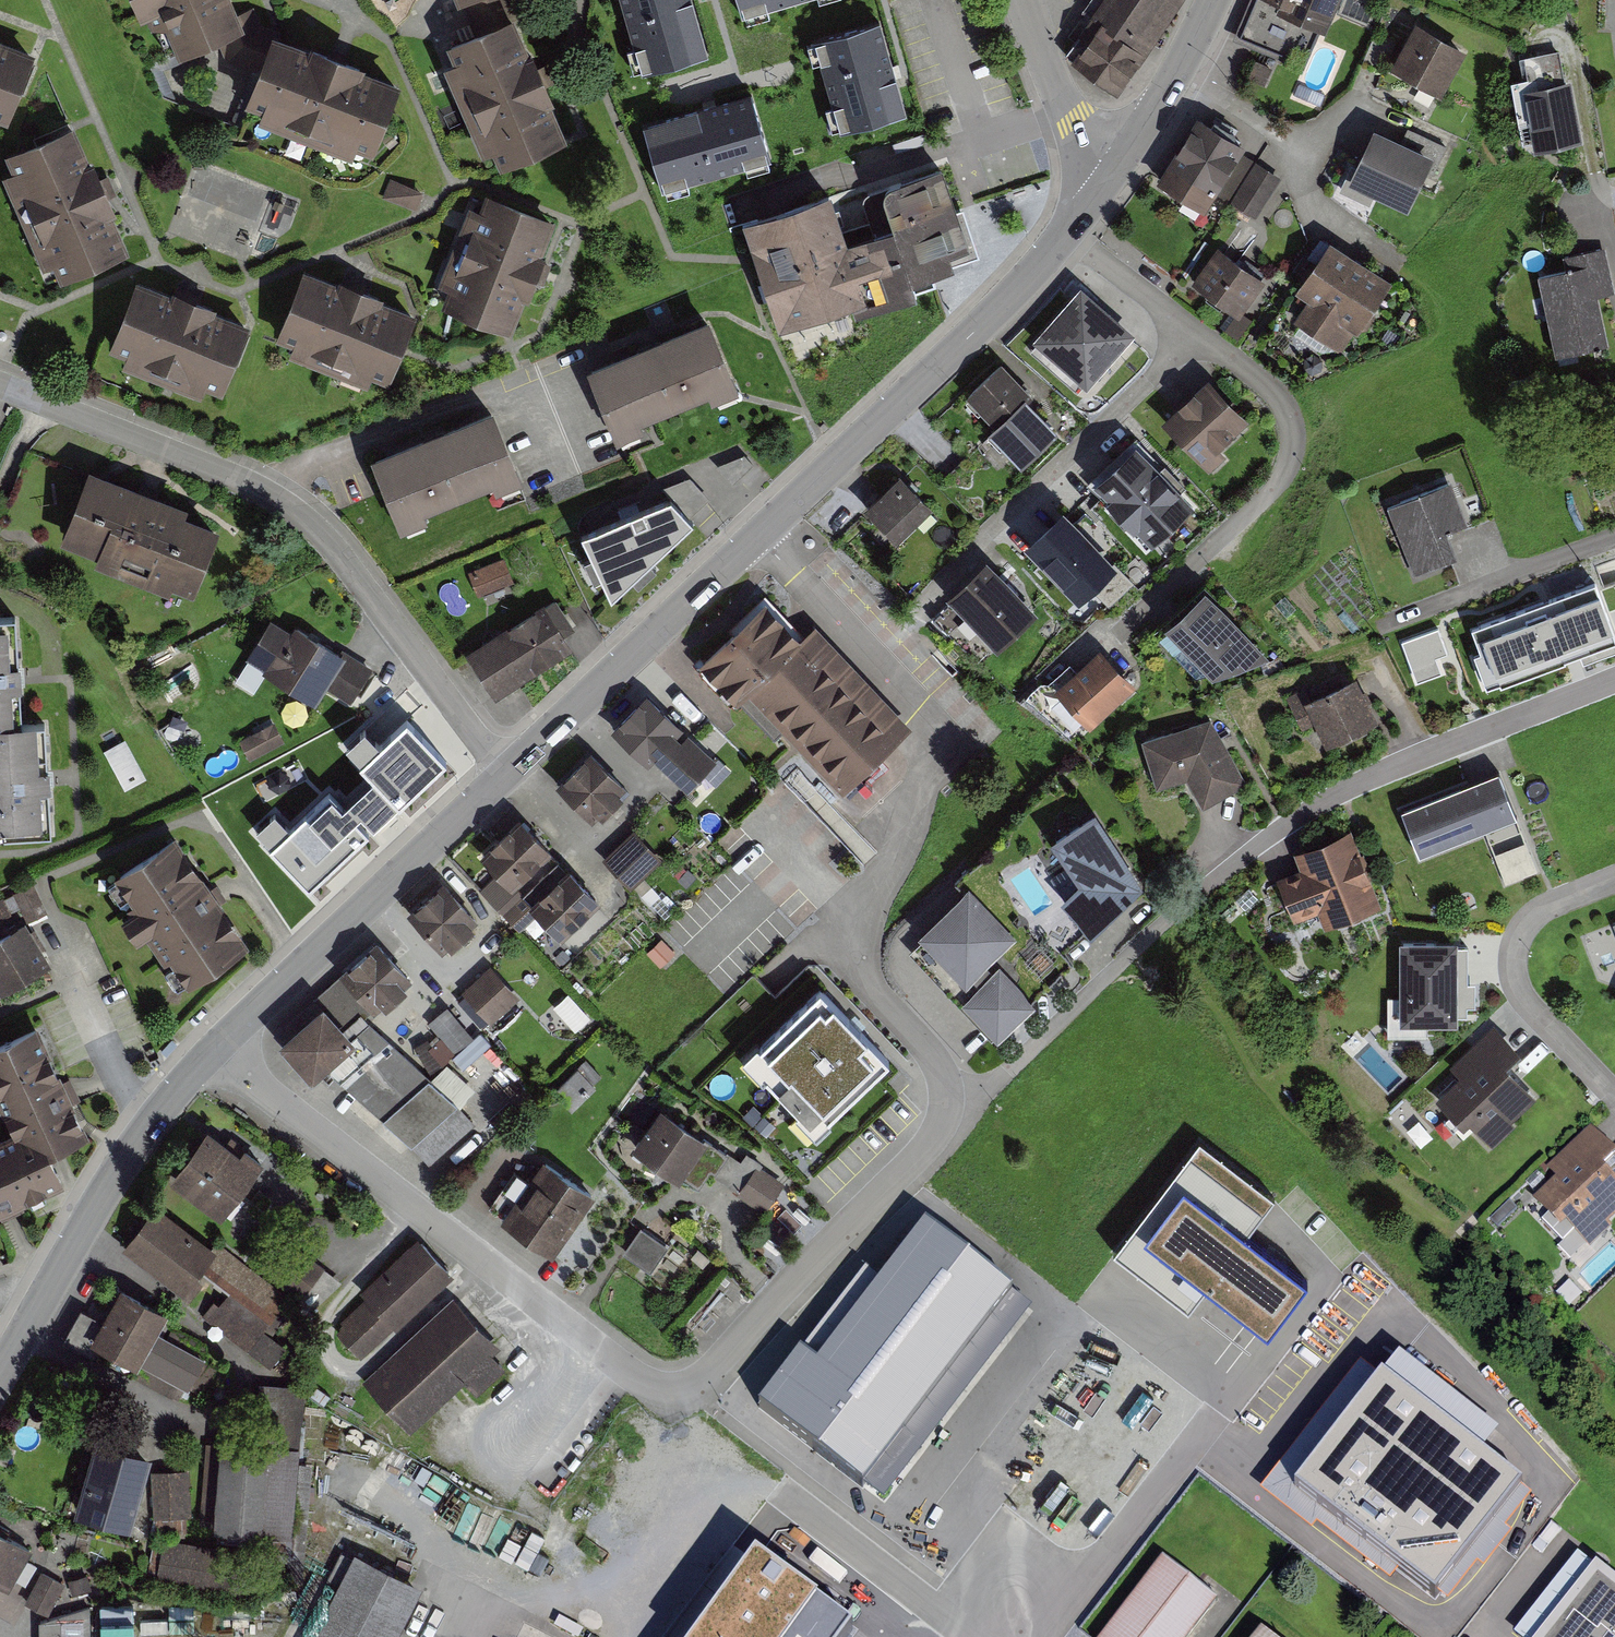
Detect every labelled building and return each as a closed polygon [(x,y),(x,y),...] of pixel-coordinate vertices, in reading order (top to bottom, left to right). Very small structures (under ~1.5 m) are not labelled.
[(225,0),(149,0),(178,69),(215,54),(242,42),(225,0)] [(510,0),(480,0),(493,31),(515,22),(519,20),(510,0)] [(641,67),(708,48),(694,0),(621,0),(641,67)] [(744,20),(813,0),(738,0),(744,20)] [(1067,56),(1117,95),(1184,0),(1106,0),(1067,56)] [(1245,35),(1298,56),(1313,17),(1339,27),(1350,0),(1259,0),(1245,35)] [(493,31),(449,49),(501,171),(566,144),(540,83),(515,22),(493,31)] [(879,23),(812,42),(841,140),(907,121),(879,23)] [(1474,52),(1428,27),(1406,68),(1451,93),(1474,52)] [(276,49),(263,44),(259,35),(242,42),(215,54),(224,75),(262,89),(276,49)] [(12,125),(38,60),(0,45),(0,120),(12,125)] [(387,88),(276,49),(262,89),(250,122),(361,161),(387,88)] [(1530,88),(1540,157),(1580,152),(1570,82),(1530,88)] [(766,168),(747,102),(648,130),(667,196),(766,168)] [(1251,145),(1206,120),(1171,181),(1216,206),(1251,145)] [(1426,170),(1434,153),(1403,138),(1374,124),(1347,180),(1407,209),(1426,170)] [(1403,138),(1434,153),(1426,170),(1434,174),(1447,146),(1408,127),(1403,138)] [(125,253),(70,129),(7,157),(61,281),(125,253)] [(1283,176),(1262,163),(1239,201),(1260,214),(1283,176)] [(835,196),(743,228),(780,338),(970,274),(935,172),(892,187),(905,227),(852,245),(835,196)] [(422,190),(391,177),(380,201),(411,214),(422,190)] [(554,224),(488,198),(444,307),(510,333),(554,224)] [(1400,284),(1344,243),(1306,295),(1317,303),(1304,320),(1342,348),(1357,328),(1364,333),(1400,284)] [(1548,271),(1562,355),(1614,345),(1614,342),(1607,295),(1614,294),(1614,277),(1610,245),(1566,253),(1568,267),(1548,271)] [(1270,280),(1227,248),(1203,279),(1247,311),(1270,280)] [(339,275),(336,282),(303,268),(277,333),(294,340),(290,350),(369,381),(373,371),(390,378),(416,313),(382,300),(384,293),(339,275)] [(248,323),(214,310),(217,304),(172,286),(170,293),(135,279),(110,345),(127,351),(123,362),(202,392),(206,382),(222,388),(248,323)] [(1131,338),(1081,294),(1038,343),(1087,387),(1131,338)] [(708,327),(589,377),(618,447),(643,436),(640,429),(710,399),(713,406),(737,396),(708,327)] [(997,427),(1026,399),(1033,393),(1003,362),(967,396),(997,427)] [(1209,375),(1161,419),(1202,463),(1250,419),(1209,375)] [(991,432),(1022,466),(1058,432),(1026,399),(997,427),(991,432)] [(527,489),(497,416),(373,467),(404,540),(430,529),(426,521),(495,493),(499,501),(527,489)] [(1094,482),(1152,544),(1195,505),(1136,443),(1094,482)] [(900,472),(864,506),(897,541),(933,507),(900,472)] [(189,510),(90,473),(61,550),(199,601),(222,539),(184,525),(189,510)] [(710,503),(690,481),(663,492),(671,500),(690,521),(710,503)] [(1458,486),(1395,509),(1419,578),(1465,562),(1454,533),(1472,527),(1458,486)] [(671,500),(581,536),(611,600),(692,523),(690,521),(671,500)] [(1114,574),(1065,522),(1030,554),(1079,606),(1114,574)] [(504,560),(470,574),(479,596),(513,582),(504,560)] [(987,570),(952,603),(997,651),(1032,618),(987,570)] [(1470,632),(1479,655),(1474,657),(1486,690),(1499,685),(1500,689),(1614,645),(1614,638),(1595,585),(1470,632)] [(1206,586),(1164,624),(1212,676),(1269,656),(1206,586)] [(842,791),(912,726),(816,623),(801,637),(766,599),(699,661),(737,701),(748,691),(842,791)] [(555,601),(469,656),(497,699),(573,650),(566,638),(575,632),(555,601)] [(16,616),(0,617),(0,725),(23,724),(20,675),(16,616)] [(293,635),(273,623),(249,662),(319,704),(327,690),(348,703),(368,670),(298,627),(293,635)] [(1100,646),(1054,690),(1091,729),(1137,685),(1100,646)] [(1356,674),(1304,700),(1327,746),(1379,720),(1356,674)] [(646,692),(611,728),(649,764),(655,758),(688,789),(698,778),(717,759),(646,692)] [(1211,718),(1142,739),(1157,788),(1187,778),(1202,806),(1247,781),(1211,718)] [(293,827),(276,809),(248,835),(310,900),(452,767),(408,720),(357,768),(368,780),(343,804),(330,792),(293,827)] [(51,834),(48,777),(45,723),(23,724),(0,725),(0,837),(51,834)] [(249,757),(285,747),(279,724),(243,734),(249,757)] [(106,749),(127,789),(149,778),(128,738),(106,749)] [(635,792),(598,755),(567,786),(604,824),(635,792)] [(1499,769),(1401,808),(1420,855),(1518,816),(1499,769)] [(562,859),(529,821),(491,854),(524,892),(562,859)] [(1139,893),(1096,823),(1055,850),(1082,890),(1066,907),(1091,937),(1139,893)] [(186,984),(249,944),(176,833),(113,874),(186,984)] [(667,861),(639,833),(611,861),(639,889),(667,861)] [(1306,873),(1287,880),(1304,924),(1326,916),(1333,934),(1388,913),(1359,836),(1300,858),(1306,873)] [(610,908),(577,871),(541,903),(574,940),(610,908)] [(478,925),(444,887),(409,919),(444,958),(478,925)] [(918,934),(966,986),(1017,938),(968,887),(918,934)] [(0,942),(0,977),(13,997),(60,967),(30,922),(0,942)] [(675,954),(663,940),(647,954),(660,967),(675,954)] [(424,985),(381,941),(347,975),(390,1019),(424,985)] [(1454,950),(1402,951),(1403,1027),(1454,1027),(1454,950)] [(1035,1002),(1000,965),(962,1001),(997,1037),(1035,1002)] [(523,998),(495,967),(471,988),(499,1020),(523,998)] [(762,1079),(766,1076),(799,1110),(795,1114),(816,1136),(833,1120),(829,1116),(890,1059),(820,987),(760,1045),(757,1042),(741,1058),(762,1079)] [(428,1024),(437,1036),(419,1050),(435,1071),(476,1040),(450,1007),(428,1024)] [(350,1037),(325,1010),(284,1043),(315,1084),(326,1075),(417,1152),(459,1109),(361,1026),(350,1037)] [(10,1133),(50,1150),(87,1134),(37,1023),(0,1040),(0,1110),(10,1133)] [(1530,1063),(1499,1031),(1457,1070),(1465,1079),(1443,1100),(1474,1134),(1482,1127),(1496,1142),(1543,1098),(1519,1073),(1530,1063)] [(601,1078),(586,1062),(557,1091),(562,1102),(571,1112),(595,1089),(593,1085),(601,1078)] [(706,1148),(660,1115),(633,1153),(678,1185),(706,1148)] [(1603,1166),(1614,1155),(1614,1150),(1591,1125),(1547,1168),(1556,1178),(1533,1200),(1546,1214),(1541,1220),(1562,1242),(1573,1231),(1590,1248),(1591,1248),(1610,1229),(1612,1227),(1608,1223),(1614,1216),(1614,1179),(1603,1166)] [(271,1166),(214,1129),(178,1183),(235,1220),(271,1166)] [(65,1184),(50,1150),(10,1133),(0,1137),(0,1213),(65,1184)] [(1267,1341),(1304,1293),(1242,1246),(1273,1205),(1198,1149),(1113,1261),(1189,1318),(1206,1295),(1267,1341)] [(1603,1166),(1614,1179),(1614,1155),(1603,1166)] [(605,1199),(551,1164),(511,1224),(565,1259),(605,1199)] [(785,1186),(759,1168),(740,1197),(765,1214),(785,1186)] [(282,1296),(159,1206),(126,1252),(184,1295),(201,1272),(222,1288),(202,1315),(265,1361),(277,1344),(257,1329),(282,1296)] [(755,1407),(865,1491),(1019,1291),(924,1218),(817,1358),(802,1347),(755,1407)] [(625,1254),(653,1273),(671,1247),(643,1227),(625,1254)] [(372,1296),(336,1327),(363,1358),(455,1279),(421,1240),(366,1288),(372,1296)] [(317,1310),(342,1283),(317,1260),(292,1287),(317,1310)] [(180,1316),(137,1288),(101,1344),(187,1399),(211,1362),(168,1334),(180,1316)] [(510,1347),(463,1294),(370,1375),(418,1430),(471,1383),(481,1395),(510,1369),(499,1356),(510,1347)] [(1383,1373),(1294,1487),(1437,1598),(1526,1484),(1383,1373)] [(95,1447),(75,1517),(129,1533),(150,1462),(95,1447)] [(190,1473),(152,1474),(154,1521),(192,1519),(190,1473)] [(0,1534),(0,1589),(7,1593),(31,1552),(0,1534)] [(247,1556),(164,1541),(156,1584),(239,1599),(247,1556)] [(360,1550),(317,1636),(403,1636),(430,1584),(360,1550)] [(1101,1636),(1189,1636),(1218,1599),(1163,1557),(1101,1636)] [(697,1636),(847,1636),(853,1629),(755,1558),(697,1636)] [(1598,1559),(1536,1636),(1614,1636),(1614,1572),(1598,1559)] [(64,1585),(43,1574),(27,1606),(48,1616),(64,1585)] [(88,1577),(69,1582),(73,1595),(92,1590),(88,1577)]
